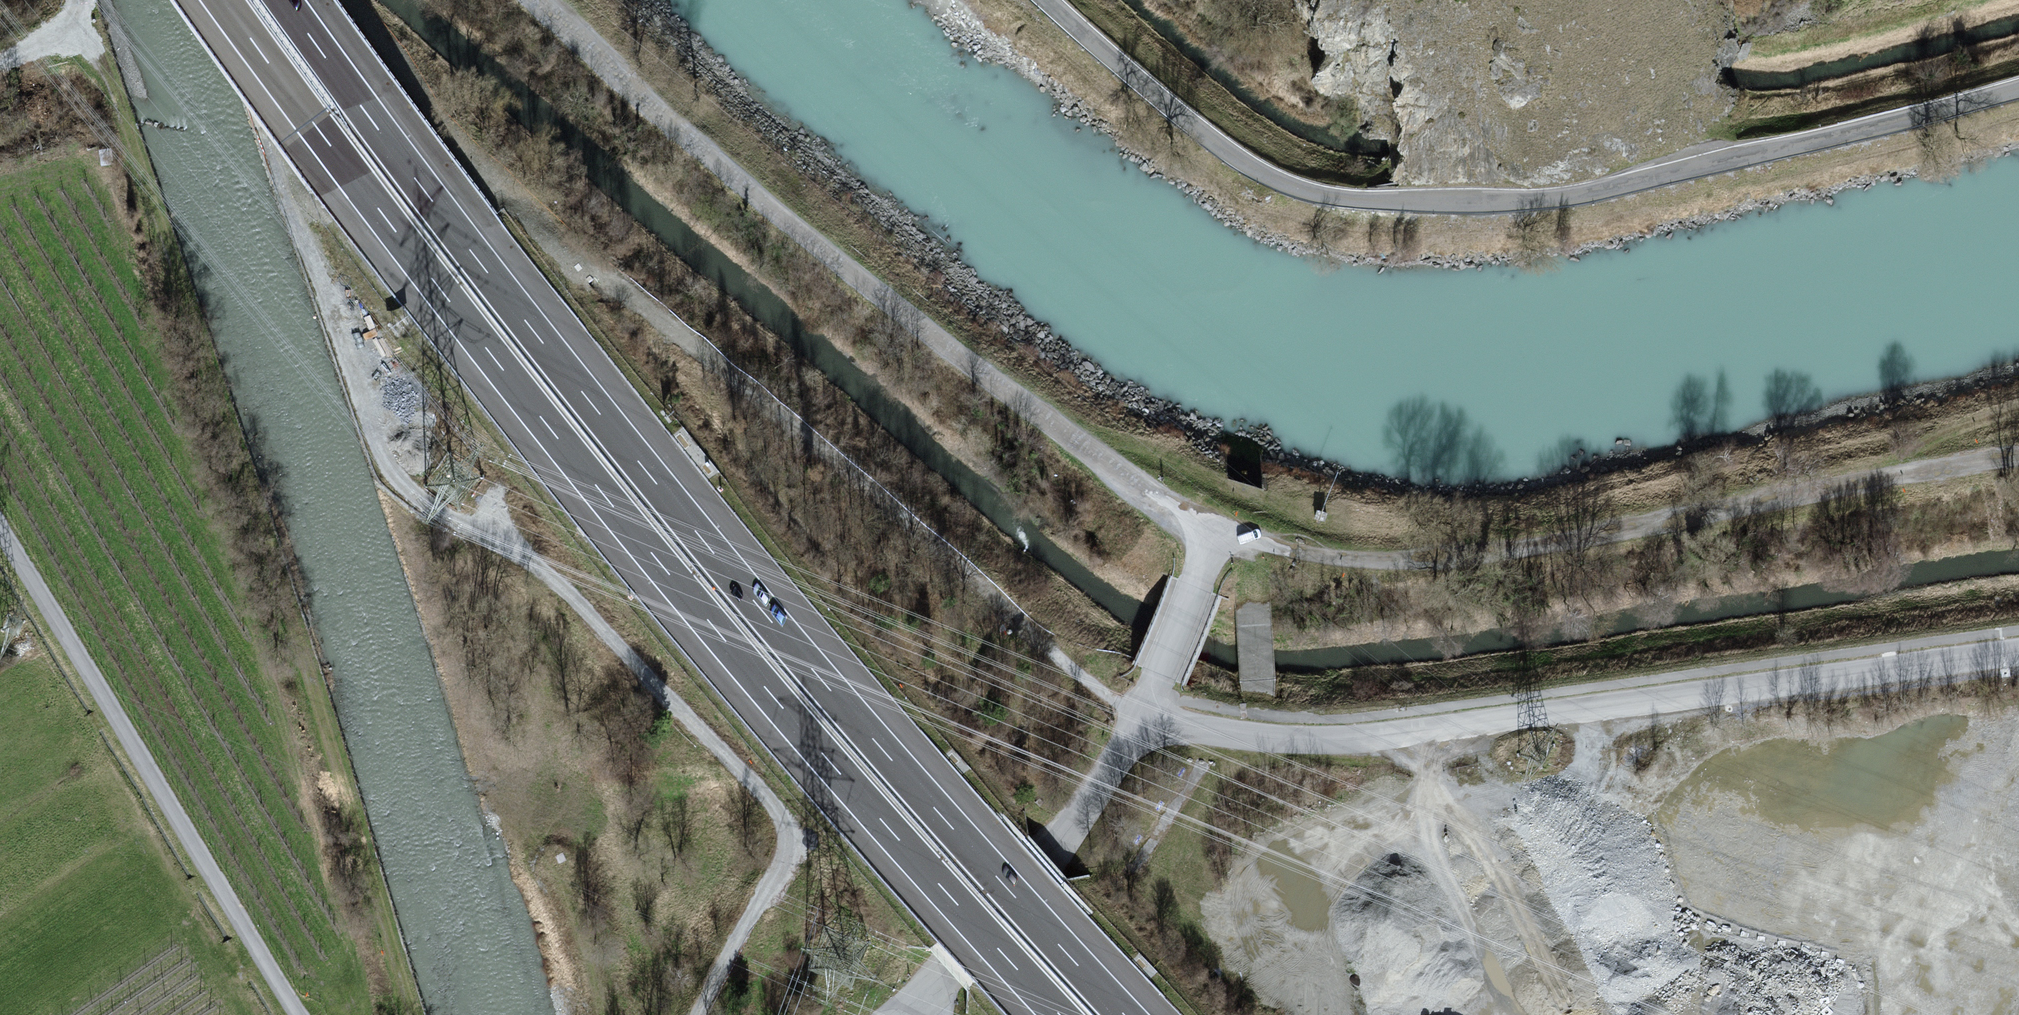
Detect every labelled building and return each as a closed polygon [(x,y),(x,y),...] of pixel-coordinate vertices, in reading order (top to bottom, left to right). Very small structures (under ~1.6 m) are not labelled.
[(110,150),(101,151),(103,164),(112,162),(110,150)] [(1326,513),(1318,511),(1316,517),(1324,520),(1326,513)]
